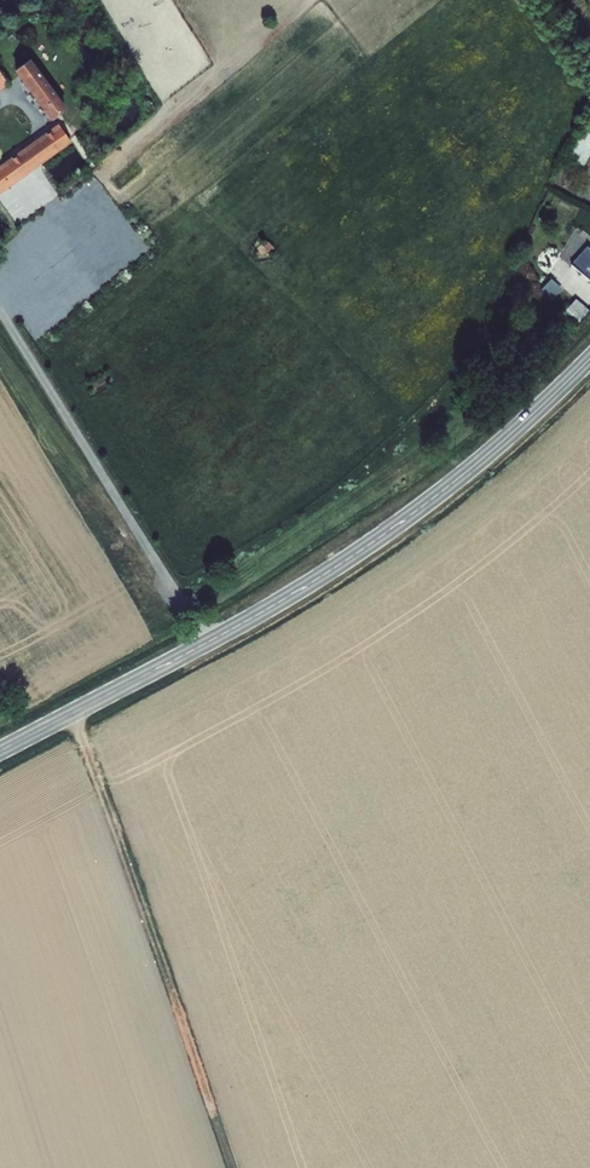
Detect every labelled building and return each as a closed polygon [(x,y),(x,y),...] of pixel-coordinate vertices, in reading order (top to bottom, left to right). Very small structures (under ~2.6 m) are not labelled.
[(64,103),(32,55),(18,65),(49,113),(64,103)] [(67,110),(0,160),(0,183),(78,126),(67,110)] [(589,151),(589,131),(581,127),(566,157),(583,165),(589,151)] [(581,251),(565,274),(589,295),(589,259),(581,251)] [(550,278),(540,287),(550,298),(560,289),(550,278)] [(563,311),(577,323),(588,310),(575,298),(563,311)]
